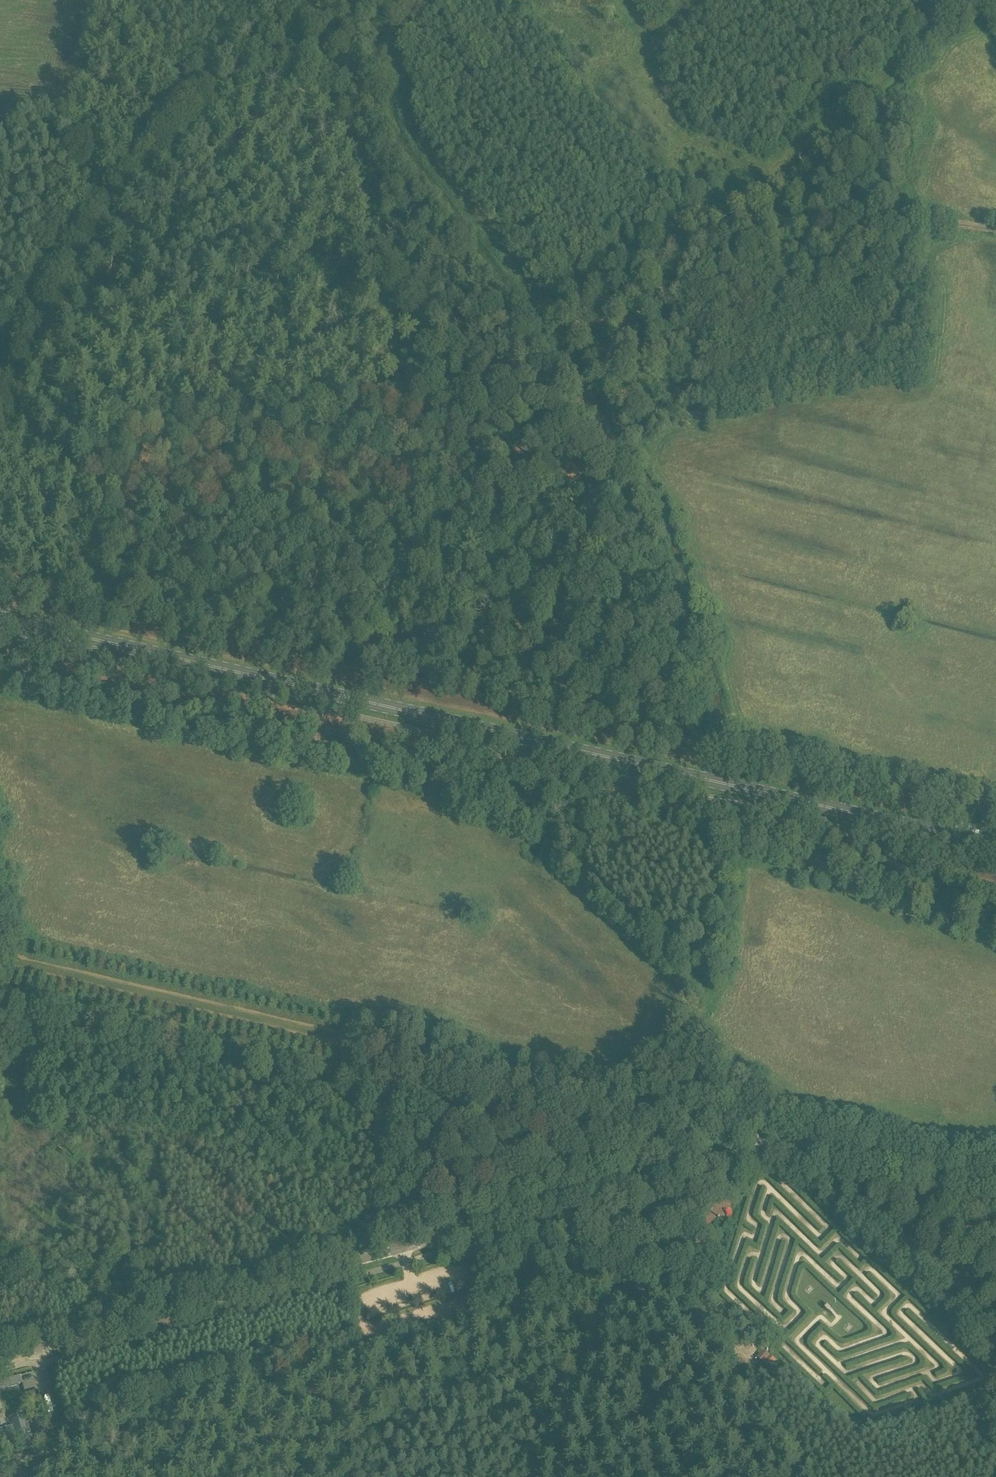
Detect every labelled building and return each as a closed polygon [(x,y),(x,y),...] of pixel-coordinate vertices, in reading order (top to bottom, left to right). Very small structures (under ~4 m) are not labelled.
[(776,1360),(763,1349),(756,1357),(769,1368),(776,1360)] [(8,1378),(10,1387),(22,1383),(19,1375),(8,1378)] [(26,1421),(30,1436),(32,1445),(47,1440),(41,1417),(26,1421)] [(19,1440),(22,1451),(33,1449),(32,1445),(30,1436),(26,1421),(16,1424),(16,1426),(3,1430),(3,1429),(0,1430),(0,1445),(19,1440)]
